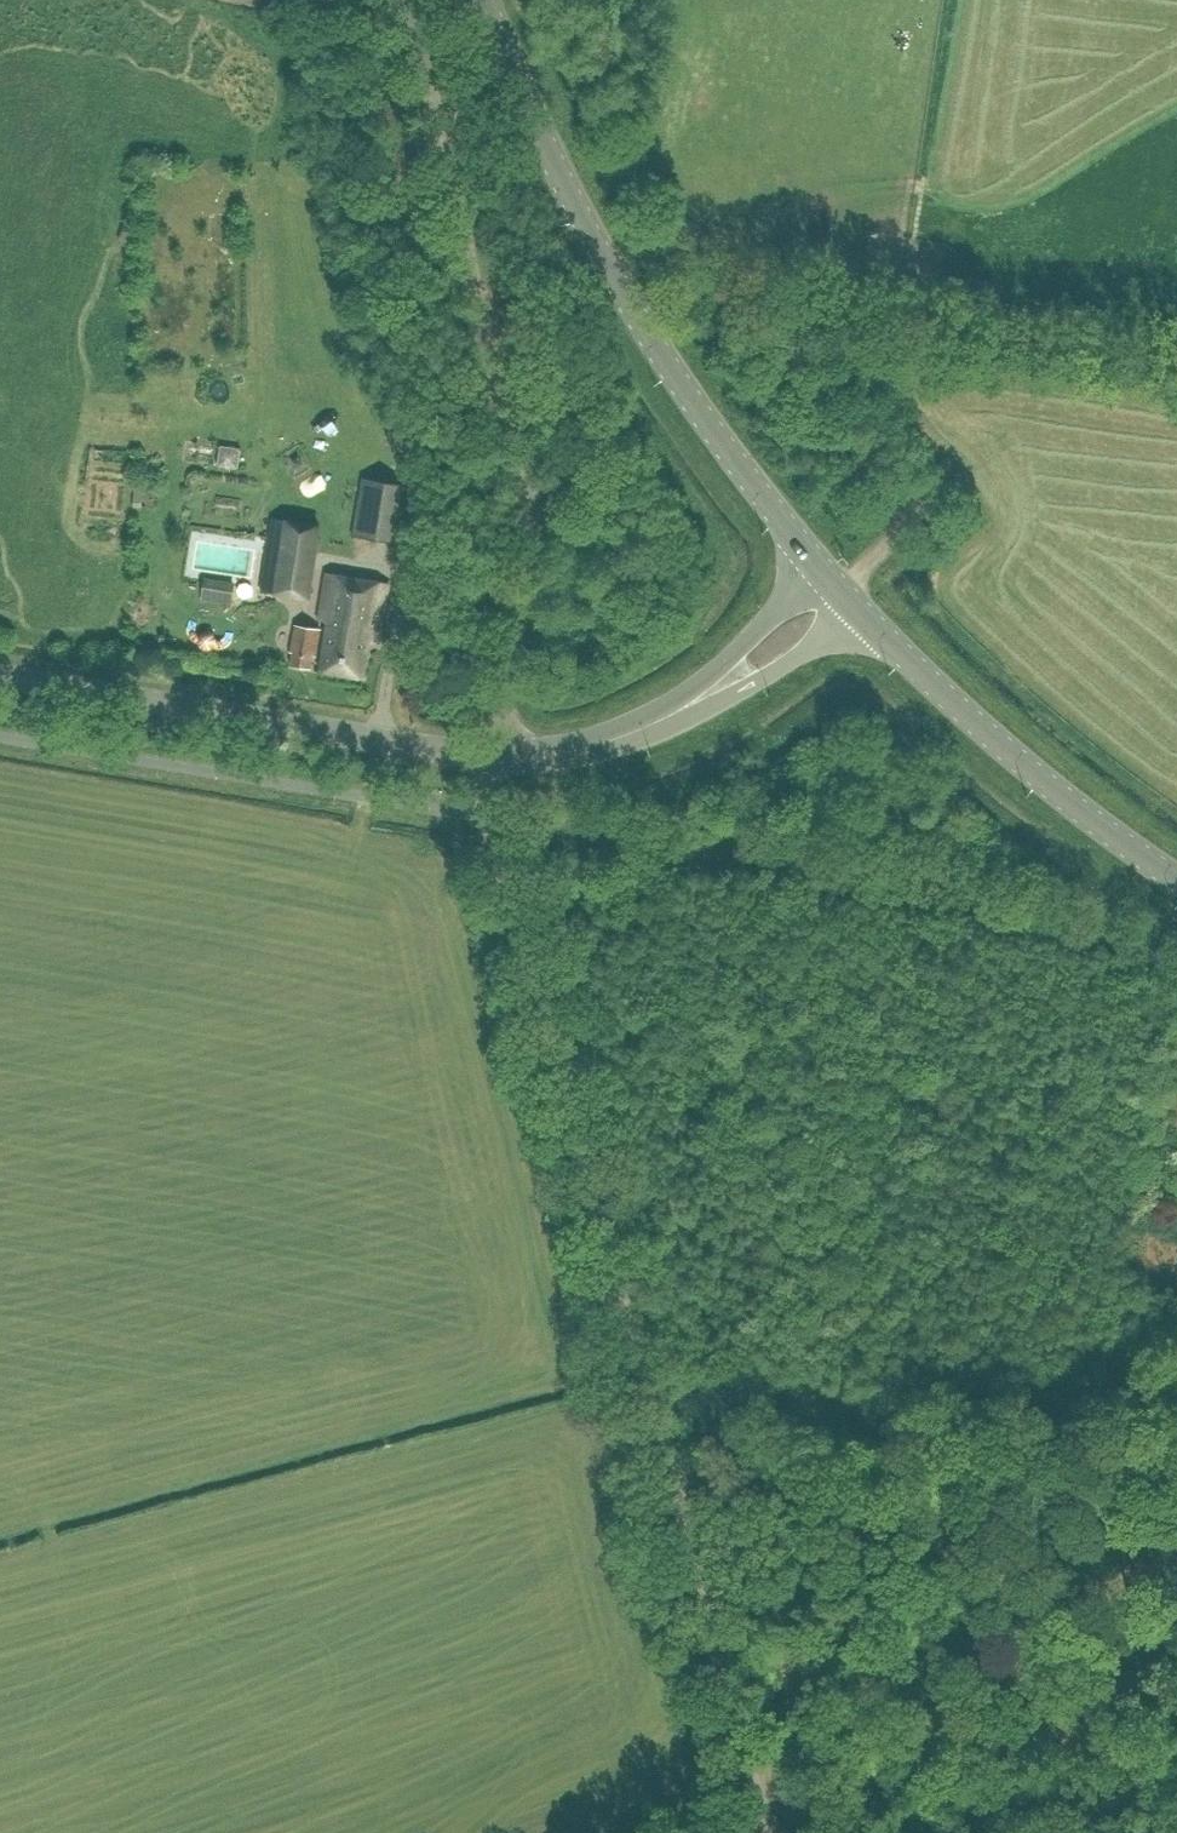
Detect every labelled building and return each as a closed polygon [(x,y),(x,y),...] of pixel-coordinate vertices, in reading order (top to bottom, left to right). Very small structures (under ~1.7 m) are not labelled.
[(354,535),(394,543),(403,485),(364,477),(354,535)] [(273,521),(262,590),(307,597),(317,528),(273,521)] [(320,671),(363,678),(370,640),(379,643),(390,586),(327,576),(321,619),(328,620),(320,671)] [(291,666),(311,670),(314,655),(316,656),(321,629),(295,624),(290,652),(294,653),(291,666)]
